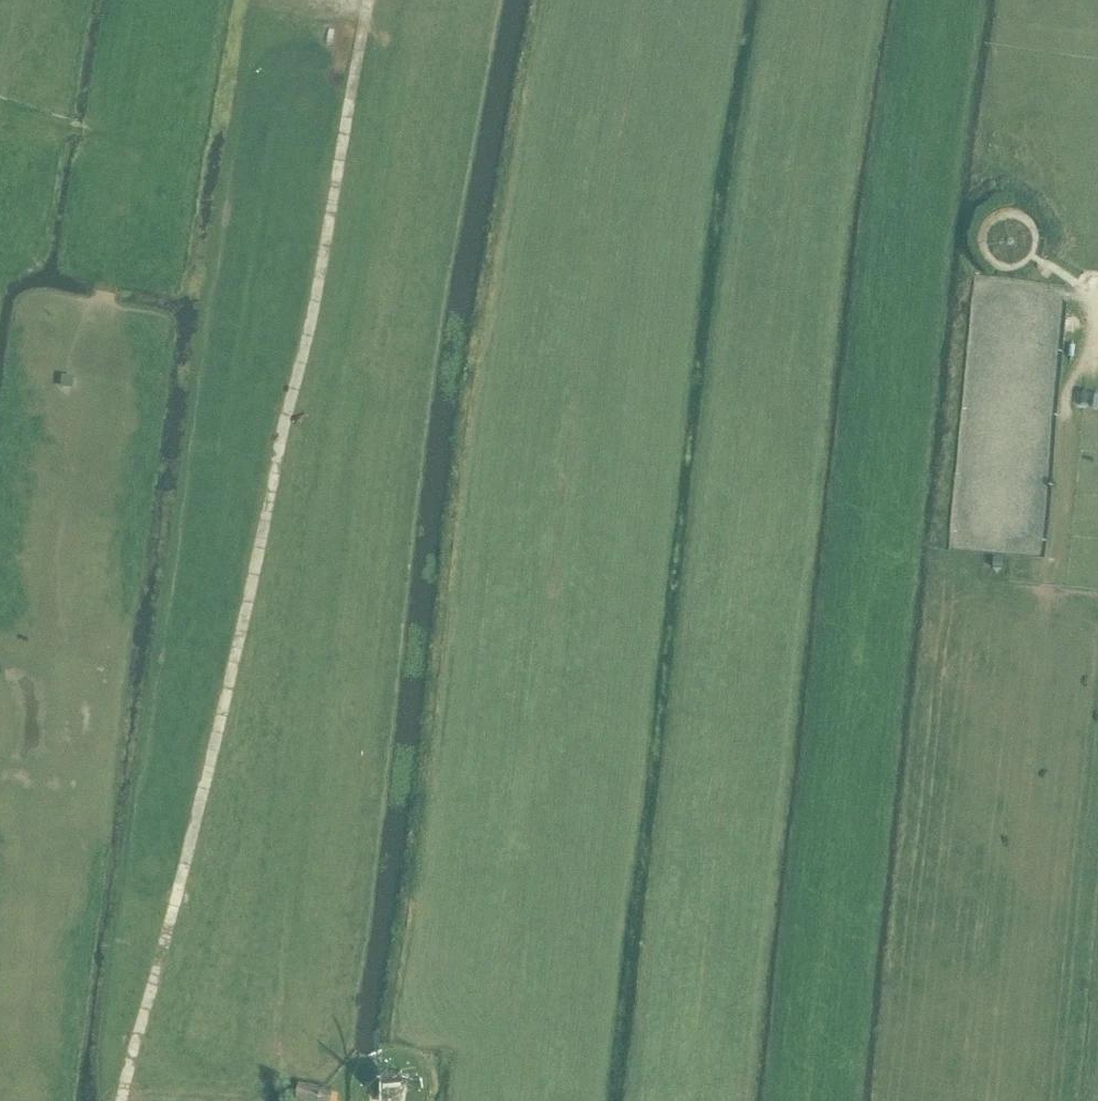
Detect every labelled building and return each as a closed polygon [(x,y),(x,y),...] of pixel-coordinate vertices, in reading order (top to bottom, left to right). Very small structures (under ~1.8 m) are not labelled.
[(392,1100),(399,1100),(403,1078),(380,1074),(376,1098),(392,1100)] [(331,1092),(297,1086),(295,1100),(329,1100),(331,1092)]
